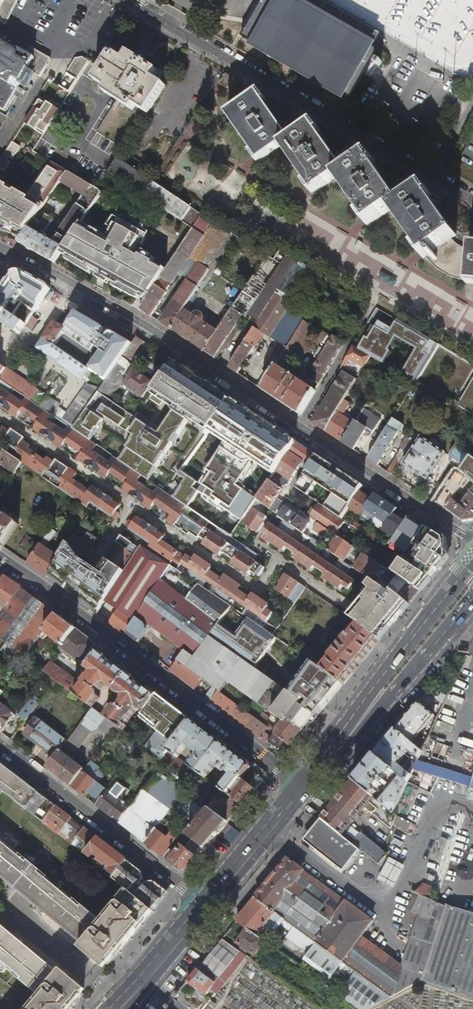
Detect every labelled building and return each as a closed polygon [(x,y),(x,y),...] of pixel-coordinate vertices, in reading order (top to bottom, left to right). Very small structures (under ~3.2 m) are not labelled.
[(0,9),(2,10),(12,8),(14,4),(12,3),(13,0),(0,0),(0,10),(0,9)] [(303,1),(301,5),(293,0),(264,0),(243,37),(351,99),(379,50),(356,36),(358,33),(303,1)] [(358,33),(374,42),(379,34),(320,0),(301,0),(303,1),(358,33)] [(5,113),(18,88),(28,70),(35,58),(27,53),(0,38),(0,110),(5,113)] [(31,48),(27,53),(35,58),(47,65),(51,59),(31,48)] [(126,58),(113,51),(101,69),(96,78),(109,86),(106,91),(111,94),(119,99),(92,142),(111,154),(124,133),(132,138),(166,84),(154,77),(159,70),(135,55),(130,52),(126,58)] [(35,58),(28,70),(40,77),(47,65),(35,58)] [(77,80),(89,62),(82,58),(75,59),(66,74),(77,80)] [(235,79),(227,74),(222,83),(230,88),(235,79)] [(259,163),(283,146),(292,140),(266,102),(268,100),(262,91),(252,98),(228,114),(255,152),(253,154),(255,157),(256,159),(259,163)] [(43,135),(59,110),(40,98),(33,109),(24,123),(43,135)] [(317,123),(292,140),(283,146),(309,184),(307,186),(310,189),(311,191),(314,195),(338,178),(347,172),(321,134),(320,134),(322,133),(323,132),(322,132),(317,123)] [(422,141),(408,133),(404,141),(417,148),(422,141)] [(20,146),(12,142),(0,161),(0,169),(4,172),(10,162),(6,160),(8,157),(12,159),(20,146)] [(372,155),(347,172),(338,178),(364,216),(362,217),(365,221),(366,223),(369,227),(393,210),(402,204),(376,166),(378,164),(372,155)] [(139,172),(119,159),(115,165),(110,173),(130,186),(139,172)] [(61,182),(68,171),(53,163),(47,172),(44,170),(40,176),(43,178),(39,183),(36,181),(32,187),(35,189),(28,201),(19,196),(20,194),(3,184),(2,187),(0,190),(0,228),(11,234),(13,231),(24,237),(30,229),(61,182)] [(36,233),(30,229),(24,237),(20,244),(55,263),(61,254),(72,237),(79,228),(103,192),(68,171),(61,182),(84,195),(62,229),(64,230),(55,243),(43,237),(54,220),(47,216),(36,233)] [(156,183),(139,172),(130,186),(194,228),(203,215),(156,183)] [(426,187),(402,204),(393,210),(419,247),(417,249),(419,252),(421,255),(423,258),(426,256),(452,238),(456,235),(430,197),(433,196),(426,187)] [(234,213),(226,208),(222,214),(230,219),(234,213)] [(72,237),(61,254),(68,258),(69,256),(90,267),(88,269),(100,275),(101,272),(112,278),(110,281),(121,287),(122,285),(148,299),(162,278),(165,273),(154,267),(157,261),(144,254),(143,256),(135,251),(147,229),(145,228),(148,223),(126,211),(123,217),(121,215),(109,237),(103,234),(104,232),(95,227),(92,232),(87,229),(85,231),(79,228),(72,237)] [(208,253),(217,259),(233,234),(203,215),(194,228),(167,270),(177,277),(186,282),(187,280),(188,281),(199,265),(201,264),(208,253)] [(466,283),(470,249),(461,246),(458,244),(452,238),(426,256),(437,268),(449,275),(466,283)] [(363,244),(358,241),(354,248),(359,251),(363,244)] [(316,271),(281,250),(278,254),(275,260),(268,255),(218,331),(217,333),(205,351),(215,358),(243,316),(247,318),(267,288),(277,294),(294,305),(316,271)] [(201,264),(210,270),(217,259),(208,253),(201,264)] [(210,270),(201,264),(199,265),(188,281),(187,280),(186,282),(160,322),(171,329),(184,309),(210,270)] [(172,284),(177,277),(167,270),(165,273),(162,278),(170,283),(172,284)] [(397,281),(382,273),(378,279),(394,288),(397,281)] [(170,283),(162,278),(148,299),(141,309),(152,316),(167,293),(166,292),(170,286),(170,283)] [(247,318),(258,324),(277,294),(267,288),(247,318)] [(276,355),(258,386),(263,390),(304,321),(306,318),(297,313),(300,308),(294,305),(277,294),(258,324),(230,368),(240,374),(242,371),(240,370),(263,334),(280,343),(273,354),(276,355)] [(43,308),(39,306),(32,316),(36,319),(43,308)] [(370,320),(432,356),(439,344),(377,308),(370,320)] [(193,315),(184,309),(171,329),(200,348),(205,351),(217,333),(218,331),(204,322),(204,319),(204,318),(204,316),(202,313),(200,312),(199,312),(197,312),(194,313),(193,315)] [(36,319),(32,316),(26,325),(10,314),(7,320),(0,315),(0,321),(20,335),(26,327),(31,330),(38,320),(36,319)] [(218,360),(247,318),(243,316),(215,358),(218,360)] [(94,380),(97,374),(92,371),(55,345),(58,340),(65,330),(66,327),(61,324),(61,325),(55,321),(37,348),(87,382),(94,380)] [(314,340),(320,330),(312,326),(304,321),(263,390),(301,415),(316,391),(285,371),(292,360),(300,365),(303,359),(303,358),(314,340)] [(320,343),(325,333),(320,330),(314,340),(320,343)] [(423,371),(361,335),(354,346),(371,356),(380,361),(390,367),(399,372),(406,376),(416,382),(423,371)] [(344,344),(345,342),(334,336),(333,338),(344,344)] [(310,378),(320,384),(344,344),(333,338),(314,369),(315,370),(310,378)] [(359,375),(366,364),(371,356),(354,346),(342,365),(359,375)] [(160,434),(109,398),(100,411),(156,450),(140,475),(142,476),(151,482),(192,419),(211,432),(212,429),(233,400),(173,360),(167,372),(152,393),(177,409),(160,434)] [(390,367),(380,361),(375,370),(384,375),(386,372),(390,367)] [(13,387),(26,397),(52,415),(69,426),(73,428),(88,407),(101,388),(87,385),(68,412),(60,406),(61,404),(0,364),(0,379),(13,387)] [(396,378),(399,372),(390,367),(386,372),(396,378)] [(344,372),(313,422),(325,431),(341,406),(345,400),(357,380),(344,372)] [(18,417),(22,411),(39,423),(34,429),(62,448),(67,442),(83,453),(79,460),(107,479),(111,473),(128,484),(123,490),(151,510),(156,503),(172,515),(168,521),(197,541),(200,537),(206,528),(210,522),(203,518),(199,523),(183,512),(187,506),(176,499),(158,487),(154,493),(138,482),(142,476),(140,475),(114,457),(109,463),(93,451),(97,445),(89,440),(73,428),(69,426),(65,432),(48,421),(52,415),(26,397),(23,402),(9,392),(13,387),(0,379),(0,405),(18,417)] [(458,406),(472,415),(472,381),(458,406)] [(233,400),(212,429),(229,441),(201,483),(204,485),(200,491),(244,520),(257,499),(258,498),(242,486),(259,461),(275,472),(276,471),(297,441),(233,400)] [(350,403),(345,400),(341,406),(346,409),(350,403)] [(352,421),(347,418),(343,416),(345,413),(347,409),(346,409),(341,406),(325,431),(343,442),(356,421),(353,419),(352,421)] [(88,407),(73,428),(89,440),(104,418),(88,407)] [(381,420),(364,409),(362,411),(361,414),(356,421),(343,442),(354,450),(366,430),(372,434),(381,420)] [(398,422),(393,419),(369,459),(378,466),(399,432),(394,429),(398,422)] [(88,508),(91,503),(117,520),(120,514),(118,512),(123,505),(95,486),(90,492),(74,481),(78,475),(58,461),(56,464),(48,459),(46,462),(29,450),(31,447),(24,442),(26,439),(13,430),(11,433),(4,428),(2,431),(0,430),(0,445),(3,442),(19,453),(15,458),(22,463),(43,477),(47,472),(63,484),(60,489),(88,508)] [(391,468),(389,472),(392,474),(413,441),(407,437),(402,446),(402,448),(403,448),(392,468),(391,468)] [(446,453),(421,437),(404,464),(428,480),(446,453)] [(301,467),(308,471),(318,455),(297,441),(276,471),(283,476),(278,484),(285,486),(288,485),(301,467)] [(450,461),(463,469),(472,456),(459,447),(450,461)] [(15,473),(22,463),(15,458),(0,448),(0,464),(15,473)] [(296,488),(309,496),(320,479),(337,490),(326,508),(342,519),(350,507),(361,492),(364,486),(318,455),(308,471),(296,488)] [(472,456),(463,469),(461,473),(467,477),(471,480),(472,482),(472,455),(472,456)] [(201,483),(183,471),(180,475),(187,480),(176,499),(187,506),(189,508),(200,491),(204,485),(201,483)] [(456,472),(436,503),(446,510),(454,498),(462,484),(467,477),(461,473),(459,471),(456,472)] [(467,487),(471,480),(467,477),(462,484),(467,487)] [(283,489),(270,480),(258,498),(257,499),(266,505),(267,506),(270,508),(283,489)] [(454,498),(446,510),(450,512),(464,521),(472,520),(472,488),(468,495),(466,493),(464,496),(466,498),(461,504),(454,498)] [(350,507),(361,515),(365,509),(372,500),(361,492),(350,507)] [(372,517),(375,519),(377,516),(387,501),(376,493),(372,500),(365,509),(374,515),(372,517)] [(266,505),(257,499),(244,520),(242,522),(258,532),(268,517),(264,514),(265,511),(264,510),(267,506),(266,505)] [(384,525),(386,526),(394,515),(399,508),(387,501),(377,516),(386,522),(384,525)] [(326,508),(320,503),(316,509),(314,508),(310,513),(312,515),(310,517),(318,522),(329,530),(337,535),(346,521),(342,519),(326,508)] [(310,524),(284,506),(277,516),(284,520),(296,529),(307,536),(309,534),(305,531),(310,524)] [(399,508),(394,515),(405,523),(406,522),(409,517),(410,516),(399,508)] [(5,514),(0,511),(0,544),(4,547),(19,524),(7,515),(5,518),(3,517),(5,514)] [(383,530),(395,538),(405,523),(394,515),(386,526),(383,530)] [(449,557),(446,539),(427,527),(426,528),(409,517),(406,522),(379,563),(380,564),(389,569),(421,591),(449,557)] [(296,529),(284,520),(279,529),(270,523),(264,532),(271,536),(268,540),(284,551),(287,547),(299,555),(296,559),(313,570),(315,566),(327,574),(324,578),(341,590),(344,585),(350,590),(356,581),(347,575),(353,567),(344,561),(341,559),(336,567),(319,556),(324,548),(313,540),(307,548),(291,537),(296,529)] [(182,564),(186,558),(163,542),(167,536),(147,522),(142,529),(139,527),(135,532),(160,550),(157,555),(172,565),(178,570),(182,564)] [(325,537),(329,530),(318,522),(313,529),(325,537)] [(367,530),(356,522),(353,526),(364,534),(367,530)] [(102,538),(82,525),(76,534),(84,539),(88,532),(97,538),(91,548),(94,550),(102,538)] [(57,532),(52,528),(28,563),(48,576),(50,574),(61,557),(46,548),(57,532)] [(255,561),(259,555),(247,547),(243,553),(227,542),(231,536),(219,528),(215,534),(206,528),(200,537),(207,541),(204,545),(221,557),(223,552),(235,560),(232,564),(249,576),(252,571),(260,577),(266,568),(255,561)] [(378,537),(367,530),(364,534),(375,541),(378,537)] [(50,574),(48,576),(62,586),(67,579),(69,581),(76,572),(79,573),(84,565),(80,562),(79,564),(71,559),(74,555),(79,558),(81,554),(89,558),(94,550),(91,548),(97,538),(88,532),(84,539),(76,534),(61,557),(50,574)] [(338,535),(328,550),(341,559),(344,561),(354,546),(338,535)] [(135,544),(122,536),(117,543),(120,545),(115,552),(119,555),(113,563),(125,572),(127,569),(130,565),(135,557),(129,553),(135,544)] [(130,565),(159,584),(161,580),(172,565),(157,555),(143,545),(135,557),(130,565)] [(364,553),(354,568),(370,579),(380,564),(379,563),(364,553)] [(90,565),(79,558),(74,555),(71,559),(79,564),(80,562),(84,565),(79,573),(76,572),(69,581),(76,586),(85,593),(91,585),(93,586),(93,585),(92,584),(93,583),(93,582),(93,581),(94,581),(95,580),(96,580),(91,577),(96,569),(90,565)] [(267,610),(270,606),(254,594),(251,599),(239,591),(242,586),(225,575),(223,579),(211,571),(214,567),(197,556),(194,560),(188,556),(186,558),(182,564),(191,570),(187,576),(199,584),(203,578),(219,590),(215,595),(227,603),(231,598),(247,609),(244,614),(251,619),(255,622),(259,617),(268,623),(274,614),(267,610)] [(113,563),(104,558),(96,569),(91,577),(96,580),(95,580),(94,581),(93,581),(93,582),(93,583),(92,584),(93,585),(93,586),(91,585),(85,593),(81,600),(97,613),(103,604),(113,590),(125,572),(113,563)] [(136,576),(156,589),(159,584),(130,565),(127,569),(136,576)] [(178,570),(172,565),(161,580),(173,589),(184,573),(178,570)] [(136,576),(127,569),(125,572),(113,590),(123,596),(136,576)] [(390,588),(393,591),(394,591),(410,603),(421,591),(389,569),(386,574),(396,581),(390,588)] [(283,581),(277,590),(296,603),(307,588),(287,574),(282,580),(283,581)] [(137,606),(142,609),(156,589),(136,576),(123,596),(137,606)] [(4,577),(0,582),(0,612),(2,613),(22,589),(4,577)] [(173,589),(161,580),(159,584),(156,589),(142,609),(139,614),(150,623),(195,658),(211,637),(219,625),(187,600),(173,589)] [(392,594),(373,581),(369,588),(373,591),(365,601),(368,603),(379,612),(380,610),(395,622),(410,603),(394,591),(393,591),(392,594)] [(215,595),(199,584),(187,600),(219,625),(221,622),(233,607),(227,603),(215,595)] [(58,615),(59,615),(22,589),(2,613),(0,617),(0,639),(6,643),(18,652),(26,658),(41,637),(58,615)] [(133,612),(137,606),(123,596),(113,590),(103,604),(113,611),(119,602),(133,612)] [(379,612),(368,603),(364,609),(389,629),(395,622),(380,610),(379,612)] [(142,609),(137,606),(133,612),(136,614),(138,616),(139,614),(142,609)] [(138,616),(136,614),(134,617),(121,608),(110,623),(125,635),(126,633),(138,616)] [(362,611),(358,616),(367,622),(384,635),(389,629),(364,609),(362,611)] [(150,623),(139,614),(138,616),(126,633),(137,641),(150,623)] [(48,635),(63,646),(76,629),(58,615),(41,637),(45,640),(48,635)] [(358,616),(354,621),(359,624),(361,625),(364,627),(380,639),(384,635),(367,622),(358,616)] [(255,622),(251,619),(239,636),(221,622),(219,625),(211,637),(255,668),(277,637),(255,622)] [(334,658),(324,669),(344,684),(380,639),(364,627),(361,625),(351,637),(348,634),(343,640),(345,641),(333,657),(334,658)] [(84,661),(96,644),(76,629),(63,646),(60,650),(69,657),(71,655),(78,661),(84,661)] [(290,719),(305,730),(317,717),(301,705),(303,702),(291,693),(255,668),(211,637),(195,658),(186,651),(179,661),(203,679),(214,687),(219,691),(221,693),(229,682),(287,723),(290,719)] [(6,643),(0,651),(12,660),(18,652),(6,643)] [(319,665),(325,657),(310,646),(304,654),(319,665)] [(107,685),(116,691),(128,675),(101,653),(88,670),(93,674),(80,690),(77,690),(75,694),(88,703),(93,707),(100,698),(100,692),(99,691),(104,685),(107,685)] [(79,682),(51,661),(44,671),(72,691),(79,682)] [(196,689),(203,679),(179,661),(171,670),(196,689)] [(312,661),(291,693),(303,702),(301,705),(317,717),(344,684),(324,669),(312,661)] [(139,709),(144,712),(156,696),(128,675),(116,691),(124,697),(124,701),(120,706),(119,706),(114,708),(107,717),(118,726),(125,731),(127,727),(127,724),(139,709)] [(214,687),(206,697),(211,701),(219,691),(214,687)] [(248,729),(256,718),(221,693),(219,691),(211,701),(248,729)] [(448,695),(442,691),(438,697),(444,702),(448,695)] [(18,714),(26,720),(41,700),(33,694),(18,714)] [(162,759),(192,720),(158,694),(156,696),(144,712),(140,718),(158,731),(146,747),(159,757),(162,759)] [(435,715),(418,701),(396,728),(413,742),(435,715)] [(2,702),(0,705),(0,731),(1,732),(3,731),(16,715),(16,713),(2,702)] [(93,707),(88,703),(83,709),(89,714),(94,708),(93,707)] [(107,717),(94,708),(89,714),(67,743),(65,745),(75,753),(92,731),(97,728),(109,737),(118,726),(107,717)] [(264,712),(258,720),(275,733),(277,730),(277,729),(274,726),(273,727),(266,722),(270,717),(264,712)] [(276,736),(278,734),(275,733),(258,720),(256,718),(248,729),(269,745),(270,744),(285,755),(291,747),(276,736)] [(24,736),(55,759),(61,751),(65,745),(67,743),(37,719),(24,736)] [(290,719),(287,723),(278,734),(276,736),(291,747),(305,730),(290,719)] [(197,772),(199,773),(222,743),(192,720),(162,759),(165,761),(190,780),(197,772)] [(382,737),(386,740),(395,729),(391,726),(382,737)] [(396,728),(395,729),(386,740),(375,753),(395,769),(400,774),(408,780),(422,750),(413,742),(396,728)] [(428,752),(434,754),(438,739),(432,737),(428,752)] [(252,766),(222,743),(199,773),(201,774),(206,778),(217,764),(222,767),(221,768),(222,768),(221,770),(223,771),(221,774),(224,776),(227,772),(227,773),(228,772),(232,775),(222,789),(229,795),(232,790),(242,778),(248,771),(250,769),(252,771),(255,772),(265,779),(263,772),(253,764),(252,766)] [(84,769),(61,751),(55,759),(48,768),(72,786),(83,771),(84,769)] [(386,780),(393,772),(395,769),(375,753),(353,779),(393,812),(408,780),(400,774),(399,776),(384,793),(377,787),(379,783),(381,784),(383,781),(382,780),(384,778),(386,780)] [(165,761),(162,759),(159,757),(155,762),(161,767),(165,761)] [(0,762),(0,792),(25,811),(34,800),(40,793),(0,762)] [(191,838),(188,836),(171,822),(193,795),(177,784),(168,777),(159,770),(131,807),(119,822),(165,857),(178,841),(184,846),(187,848),(193,840),(191,838)] [(97,782),(83,771),(72,786),(86,797),(97,782)] [(172,771),(168,777),(177,784),(181,778),(172,771)] [(255,772),(247,782),(256,789),(265,779),(255,772)] [(232,795),(231,796),(243,805),(256,789),(247,782),(242,778),(232,790),(235,793),(233,796),(232,795)] [(373,813),(388,825),(393,812),(353,779),(322,817),(343,834),(370,801),(378,808),(373,813)] [(116,781),(97,805),(119,822),(131,807),(124,803),(131,793),(116,781)] [(38,812),(47,818),(56,806),(40,793),(34,800),(42,806),(38,812)] [(228,801),(226,799),(222,803),(216,799),(209,808),(211,809),(229,822),(243,805),(231,796),(228,801)] [(47,818),(62,831),(65,827),(71,820),(72,818),(56,806),(47,818)] [(197,825),(188,836),(191,838),(193,840),(206,850),(229,822),(211,809),(203,818),(201,816),(200,818),(202,820),(200,822),(198,820),(195,824),(197,825)] [(343,834),(322,817),(309,833),(308,834),(318,842),(315,846),(344,869),(361,848),(354,843),(343,834)] [(84,830),(71,820),(65,827),(78,836),(84,830)] [(80,846),(78,848),(86,855),(99,838),(85,828),(84,830),(78,836),(86,843),(82,848),(80,846)] [(363,832),(354,843),(361,848),(372,858),(378,845),(363,832)] [(136,924),(132,920),(137,914),(120,901),(103,921),(68,893),(72,888),(72,884),(64,877),(60,877),(56,882),(14,847),(18,843),(17,840),(9,833),(6,833),(2,837),(0,836),(0,861),(7,867),(5,870),(10,873),(7,877),(12,880),(10,883),(23,893),(25,891),(30,895),(33,892),(39,897),(41,895),(59,909),(57,912),(64,918),(61,921),(66,925),(64,927),(85,944),(88,940),(108,956),(136,924)] [(114,868),(111,873),(116,877),(124,867),(129,861),(99,838),(86,855),(92,859),(96,854),(100,857),(101,859),(107,864),(109,864),(114,868)] [(200,858),(206,850),(193,840),(187,848),(200,858)] [(171,862),(184,846),(178,841),(165,857),(171,862)] [(388,852),(378,845),(372,858),(368,868),(392,880),(396,872),(378,864),(388,852)] [(200,858),(187,848),(184,846),(171,862),(182,871),(189,870),(200,858)] [(373,919),(288,858),(256,897),(356,970),(390,995),(401,964),(361,935),(373,919)] [(399,883),(405,867),(399,865),(396,872),(392,880),(399,883)] [(141,880),(124,867),(116,877),(147,901),(149,897),(154,900),(153,897),(156,896),(157,896),(158,894),(158,893),(158,891),(157,889),(155,888),(152,889),(149,886),(151,883),(143,877),(141,880)] [(154,903),(154,900),(149,897),(147,901),(116,877),(114,879),(129,891),(120,901),(137,914),(144,905),(148,909),(154,903)] [(437,890),(424,886),(414,890),(425,895),(434,899),(437,890)] [(425,895),(414,890),(405,908),(418,915),(425,895)] [(425,895),(418,915),(401,964),(390,995),(422,978),(447,904),(434,899),(425,895)] [(356,970),(256,897),(237,920),(248,928),(265,940),(266,941),(281,923),(291,931),(287,936),(310,953),(308,954),(317,961),(318,969),(323,968),(333,976),(336,971),(349,981),(356,970)] [(447,904),(422,978),(472,995),(472,911),(447,904)] [(136,924),(148,909),(144,905),(137,914),(132,920),(136,924)] [(255,954),(265,940),(248,928),(238,942),(255,954)] [(3,972),(6,968),(41,997),(31,1008),(65,1008),(77,994),(57,978),(60,974),(40,957),(38,959),(33,955),(31,958),(24,952),(22,955),(4,940),(6,937),(0,933),(0,973),(3,972)] [(239,950),(222,938),(216,945),(218,947),(219,945),(234,958),(239,950)] [(203,961),(204,962),(205,962),(219,973),(221,974),(234,958),(219,945),(218,947),(216,945),(203,961)] [(221,974),(215,981),(221,986),(244,957),(246,954),(244,953),(240,950),(239,950),(234,958),(221,974)] [(205,962),(199,970),(214,980),(219,973),(205,962)] [(206,994),(215,981),(214,980),(199,970),(198,969),(197,968),(187,981),(195,987),(196,986),(206,994)] [(349,981),(340,993),(362,1008),(364,1008),(390,995),(356,970),(349,981)]
